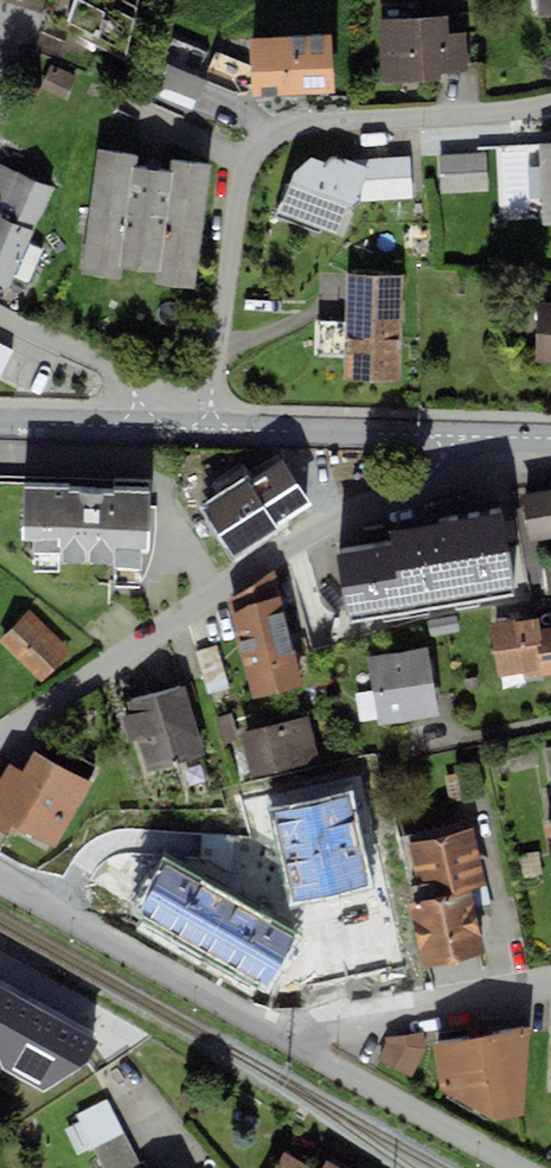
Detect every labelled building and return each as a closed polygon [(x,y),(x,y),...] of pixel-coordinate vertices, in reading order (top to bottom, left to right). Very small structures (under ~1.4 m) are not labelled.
[(45,17),(51,0),(0,0),(0,2),(45,17)] [(122,0),(51,0),(45,17),(125,60),(138,7),(122,0)] [(540,22),(550,21),(550,0),(540,0),(540,22)] [(451,19),(381,24),(385,88),(443,84),(443,77),(469,75),(467,38),(452,39),(451,19)] [(332,35),(254,40),(257,102),(336,97),(332,35)] [(213,82),(168,64),(153,100),(199,119),(213,82)] [(538,149),(545,224),(550,224),(550,148),(538,149)] [(139,157),(98,151),(82,274),(123,279),(124,268),(154,272),(153,284),(196,290),(213,167),(173,161),(171,173),(137,168),(139,157)] [(326,163),(312,156),(294,171),(277,212),(345,237),(356,199),(363,181),(326,163)] [(412,157),(365,159),(364,164),(346,158),(345,163),(331,156),(326,163),(363,181),(356,199),(361,201),(414,197),(412,157)] [(488,157),(443,159),(445,197),(491,195),(488,157)] [(0,165),(0,287),(11,292),(55,189),(0,165)] [(408,280),(352,278),(351,326),(341,326),(340,351),(347,351),(346,383),(405,384),(408,280)] [(535,311),(535,365),(550,365),(550,311),(535,311)] [(282,461),(205,509),(231,551),(309,503),(282,461)] [(152,487),(23,486),(22,535),(35,535),(34,564),(151,565),(152,487)] [(522,503),(529,541),(550,537),(550,498),(522,503)] [(502,531),(343,560),(355,625),(514,595),(502,531)] [(283,599),(234,610),(255,702),(304,691),(283,599)] [(36,616),(3,647),(42,688),(74,657),(36,616)] [(491,627),(500,684),(550,676),(550,633),(544,634),(541,619),(491,627)] [(428,648),(370,658),(382,726),(440,716),(428,648)] [(187,693),(125,710),(144,776),(206,758),(187,693)] [(309,716),(241,732),(252,778),(320,761),(309,716)] [(10,768),(0,786),(0,833),(16,841),(22,829),(58,849),(83,805),(94,785),(37,754),(25,777),(10,768)] [(370,887),(349,791),(271,808),(292,904),(370,887)] [(425,902),(410,905),(426,971),(488,957),(474,897),(488,894),(473,830),(411,845),(425,902)] [(137,912),(268,985),(298,932),(167,858),(137,912)] [(5,985),(0,993),(0,1031),(23,1079),(74,1054),(87,1032),(5,985)] [(534,1026),(437,1041),(441,1090),(491,1118),(524,1115),(534,1026)] [(427,1035),(388,1040),(380,1064),(414,1081),(428,1057),(427,1035)] [(81,1120),(104,1167),(141,1167),(111,1106),(81,1120)] [(287,1156),(279,1167),(308,1167),(287,1156)]
